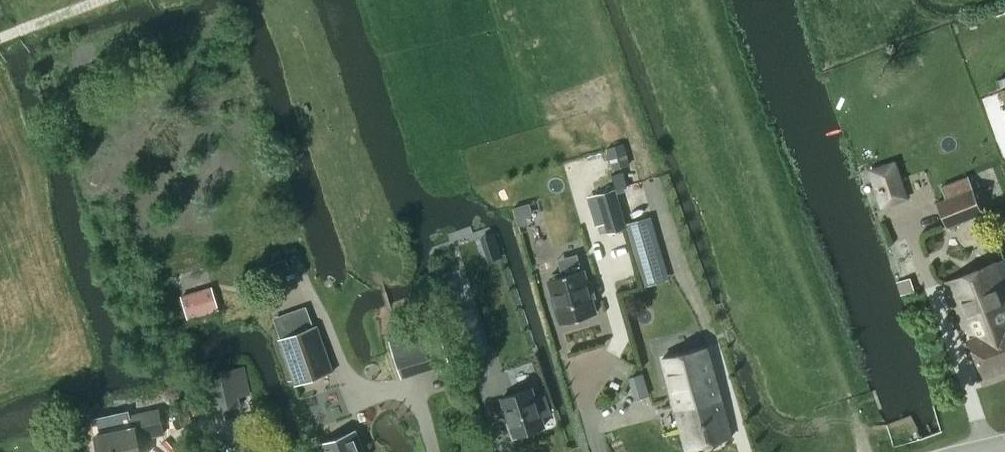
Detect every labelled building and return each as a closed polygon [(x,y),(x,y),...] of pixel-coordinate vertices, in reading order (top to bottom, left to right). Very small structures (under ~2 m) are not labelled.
[(909,199),(896,160),(867,169),(880,209),(909,199)] [(982,212),(968,176),(941,187),(946,199),(937,202),(947,227),(982,212)] [(614,189),(594,195),(603,224),(606,234),(626,228),(614,189)] [(660,254),(635,261),(640,281),(666,274),(667,273),(662,253),(660,254)] [(983,379),(1004,371),(1004,348),(997,329),(1004,325),(1004,291),(994,264),(946,283),(983,379)] [(550,279),(558,308),(556,311),(558,317),(561,319),(562,322),(596,313),(592,298),(597,297),(592,281),(587,282),(584,270),(550,279)] [(901,295),(903,294),(914,290),(910,277),(897,281),(901,295)] [(181,296),(187,318),(218,309),(212,287),(181,296)] [(474,308),(454,314),(468,356),(487,350),(474,308)] [(434,320),(387,335),(402,378),(448,362),(434,320)] [(1004,348),(1004,325),(997,329),(1004,348)] [(281,339),(279,339),(295,385),(333,371),(317,326),(313,327),(281,339)] [(707,347),(662,358),(674,402),(718,390),(707,347)] [(209,372),(208,373),(216,410),(217,410),(241,406),(240,404),(238,395),(233,368),(209,372)] [(531,388),(502,398),(503,402),(501,406),(504,414),(508,416),(515,436),(544,426),(541,416),(550,413),(544,396),(535,399),(531,388)] [(718,390),(674,402),(686,449),(731,437),(718,390)] [(163,432),(158,410),(128,416),(130,427),(95,435),(99,451),(141,451),(137,437),(149,435),(163,432)] [(320,444),(323,451),(364,451),(355,430),(320,444)]
